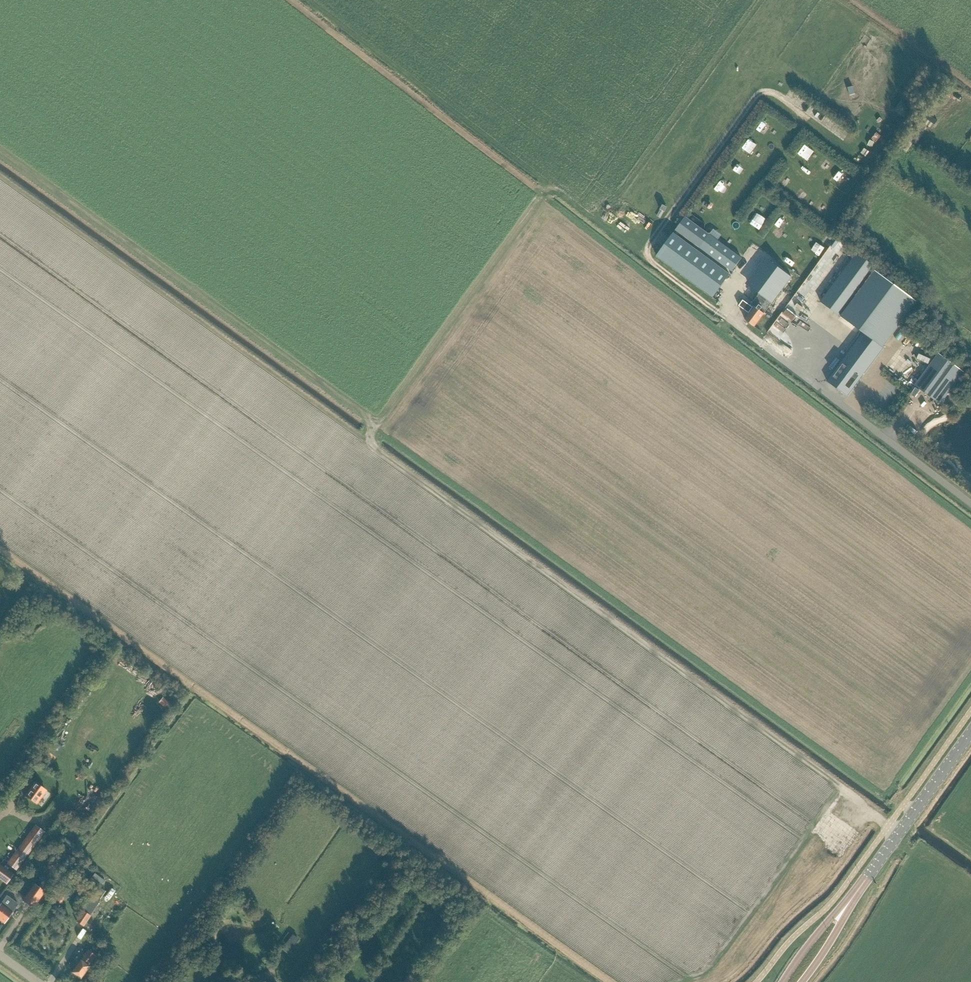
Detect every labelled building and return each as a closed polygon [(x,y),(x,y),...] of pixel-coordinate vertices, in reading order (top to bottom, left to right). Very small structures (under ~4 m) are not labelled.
[(902,99),(893,110),(904,118),(912,107),(902,99)] [(927,112),(920,121),(931,129),(938,121),(927,112)] [(920,136),(926,127),(918,121),(912,130),(920,136)] [(673,233),(656,256),(713,297),(730,275),(673,233)] [(709,235),(699,248),(732,271),(741,258),(709,235)] [(828,294),(821,302),(841,317),(875,271),(877,269),(857,254),(828,294)] [(769,262),(750,288),(759,294),(760,293),(765,297),(764,298),(771,303),(772,304),(791,278),(769,262)] [(864,334),(828,382),(845,395),(847,396),(882,350),(883,349),(883,348),(883,347),(916,302),(875,271),(841,317),(864,334)] [(772,304),(771,303),(764,298),(765,297),(760,293),(759,294),(751,306),(754,308),(745,320),(754,327),(772,304)] [(915,385),(941,404),(964,372),(938,353),(915,385)] [(163,697),(158,702),(166,709),(171,703),(163,697)] [(35,783),(26,795),(37,803),(46,791),(35,783)] [(12,861),(10,865),(16,869),(18,865),(19,866),(25,858),(26,858),(45,830),(37,824),(10,860),(12,861)] [(48,862),(47,867),(52,870),(57,868),(57,863),(52,860),(48,862)] [(7,883),(13,874),(0,866),(0,878),(7,883)] [(23,900),(33,907),(44,891),(35,884),(23,900)] [(98,886),(93,894),(99,898),(104,890),(98,886)] [(57,907),(60,904),(66,895),(60,891),(51,903),(57,907)] [(83,910),(75,921),(83,926),(90,915),(100,900),(92,895),(83,910)] [(0,905),(0,920),(4,923),(15,907),(4,899),(0,905)] [(356,935),(352,941),(358,945),(362,939),(356,935)] [(88,965),(96,955),(88,949),(72,972),(81,979),(90,967),(88,965)]
